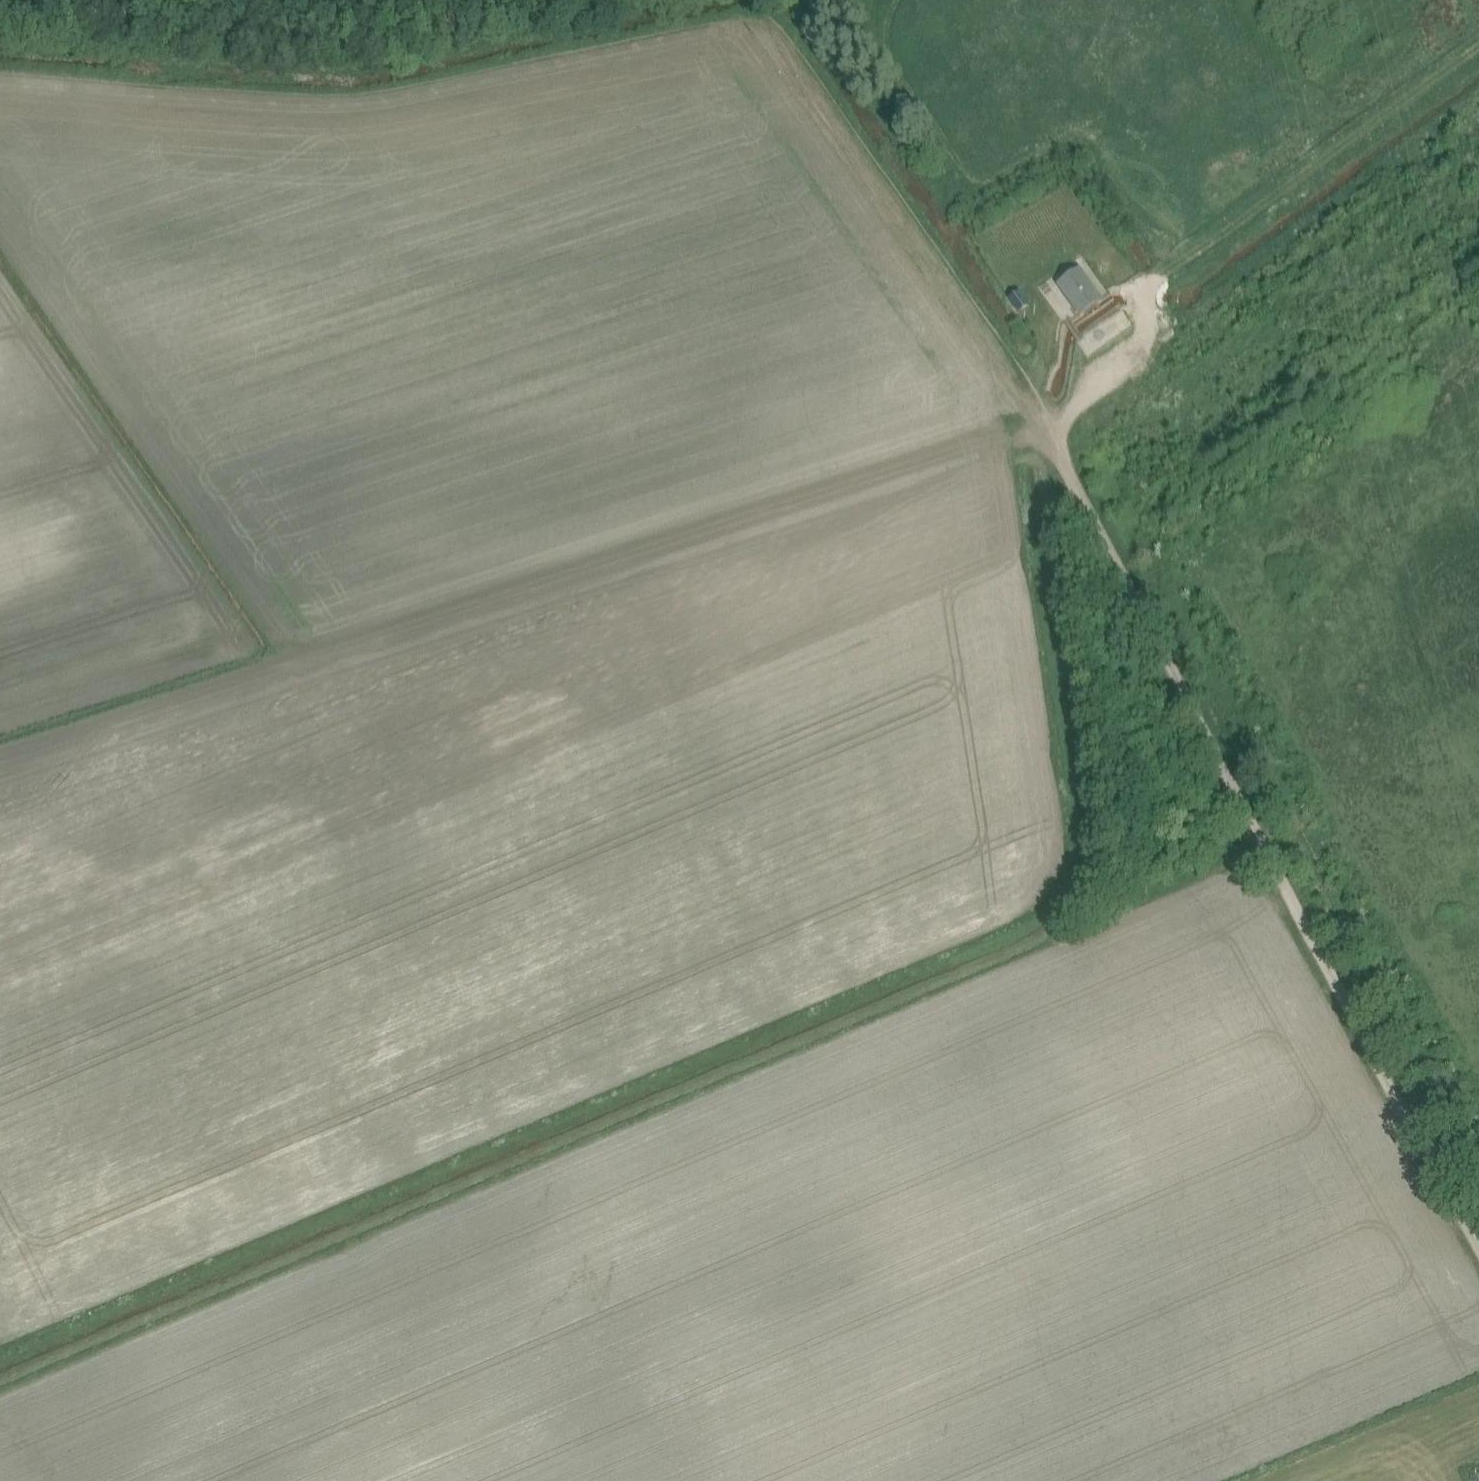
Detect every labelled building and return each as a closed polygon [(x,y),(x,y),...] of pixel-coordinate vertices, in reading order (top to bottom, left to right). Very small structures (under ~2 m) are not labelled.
[(1079,334),(1088,328),(1109,313),(1119,307),(1115,301),(1114,302),(1117,306),(1109,312),(1088,281),(1067,296),(1087,327),(1079,332),(1076,328),(1075,328),(1079,334)]
